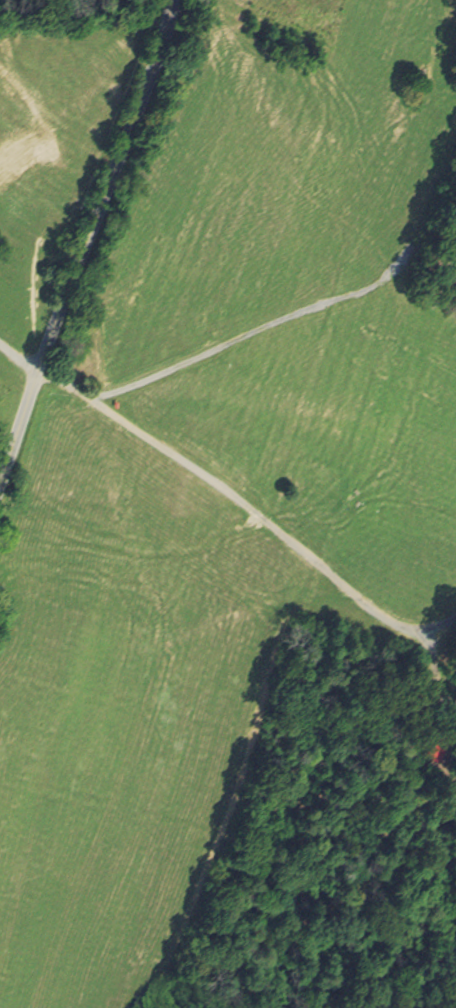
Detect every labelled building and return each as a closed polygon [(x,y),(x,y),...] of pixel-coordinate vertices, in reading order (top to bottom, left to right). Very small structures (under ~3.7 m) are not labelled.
[(421,749),(436,727),(454,738),(438,761),(421,749)]
